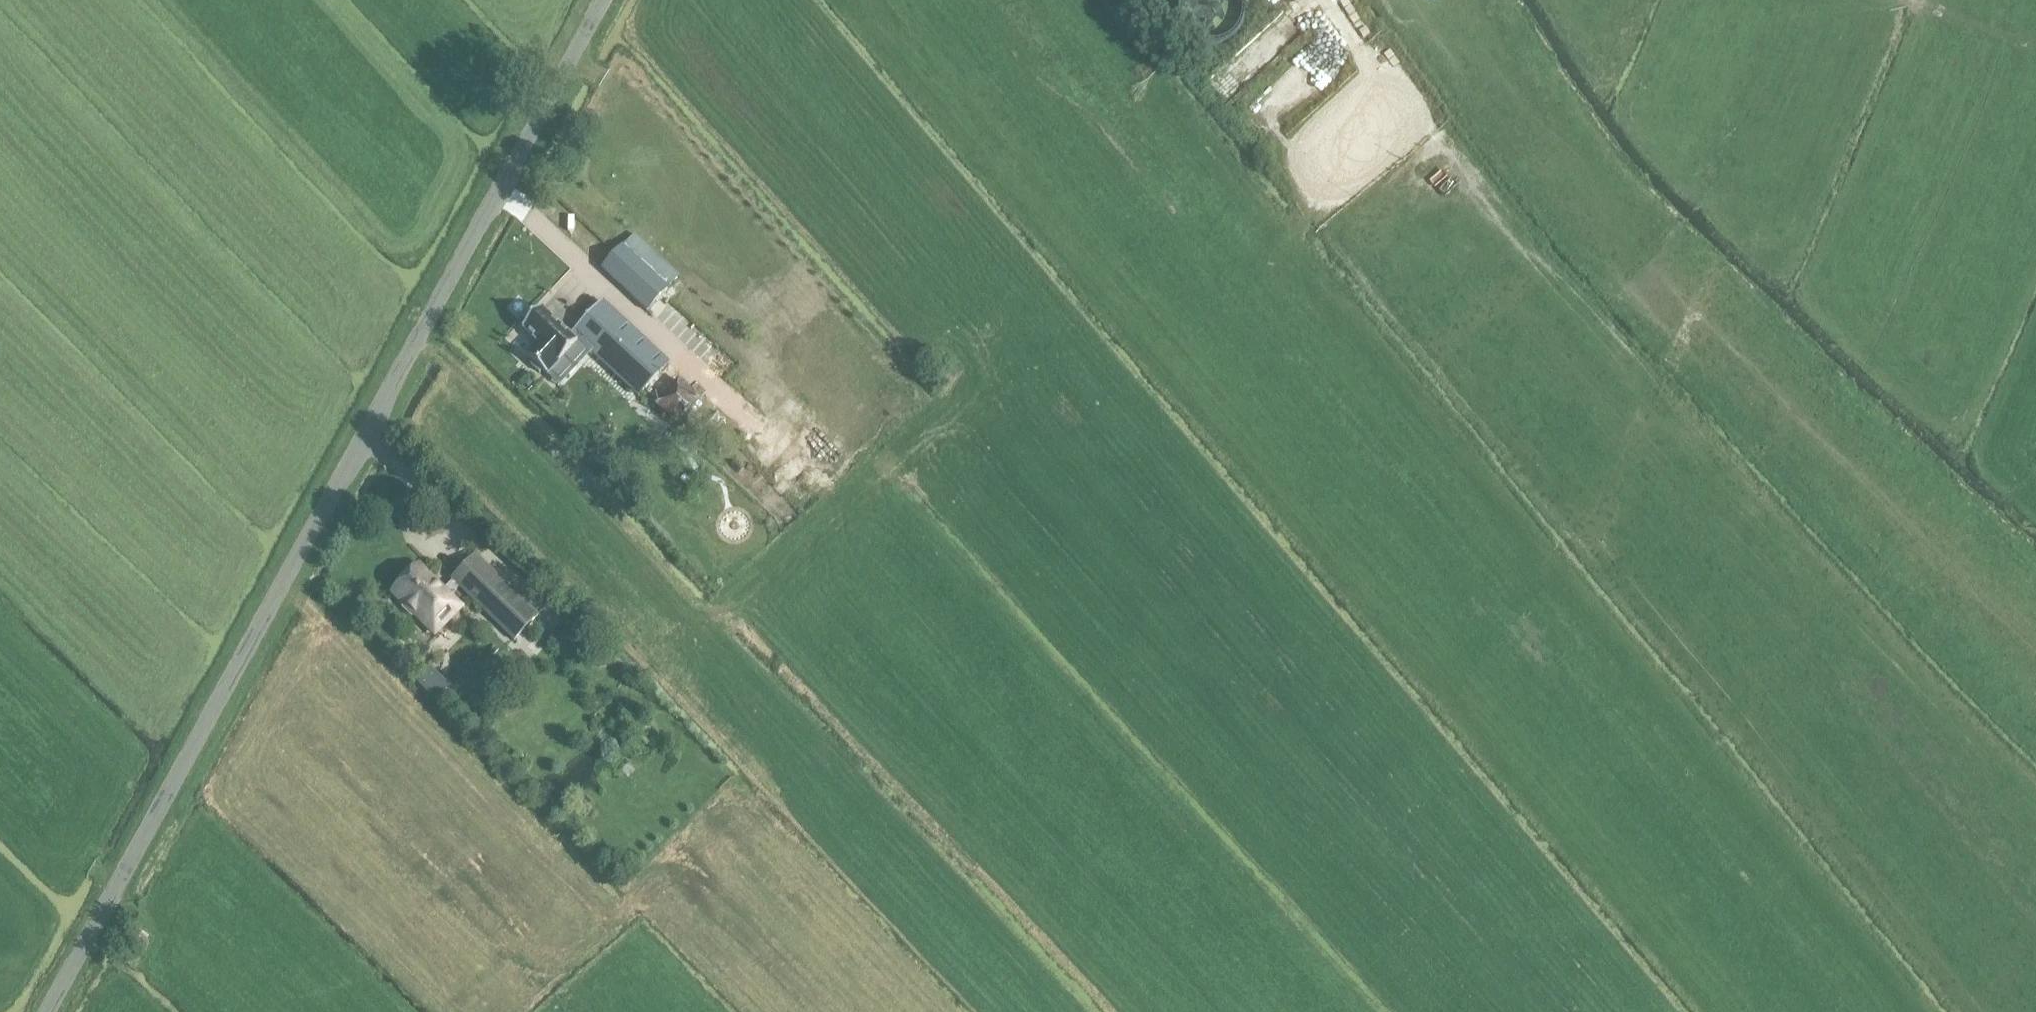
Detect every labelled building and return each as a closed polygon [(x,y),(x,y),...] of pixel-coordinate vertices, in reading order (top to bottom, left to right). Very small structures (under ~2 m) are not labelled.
[(668,290),(622,249),(602,270),(647,312),(668,290)] [(669,365),(602,302),(572,335),(578,340),(639,397),(669,365)] [(576,342),(578,340),(572,335),(570,337),(541,310),(523,331),(539,346),(527,358),(533,364),(530,366),(540,375),(542,372),(548,378),(578,345),(576,342)] [(415,614),(427,626),(435,634),(460,608),(450,597),(460,587),(514,641),(538,616),(477,556),(453,580),(454,581),(444,591),(420,568),(394,593),(406,605),(403,608),(412,617),(415,614)] [(431,669),(417,682),(442,707),(455,693),(431,669)]
